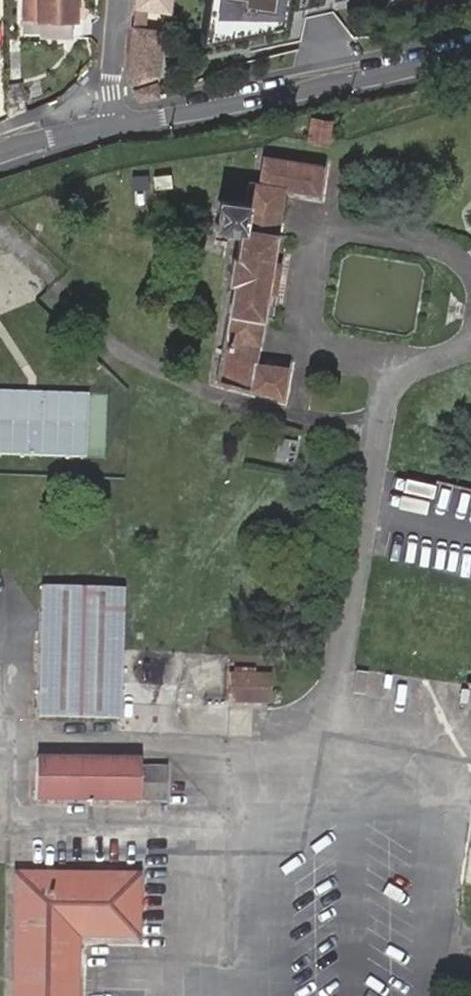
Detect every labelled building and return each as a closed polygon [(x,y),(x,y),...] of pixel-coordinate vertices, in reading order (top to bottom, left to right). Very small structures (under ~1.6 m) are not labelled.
[(73,0),(5,0),(5,9),(19,9),(19,40),(37,40),(37,46),(71,45),(71,25),(73,25),(73,0)] [(156,96),(152,81),(161,33),(142,29),(146,5),(166,8),(167,0),(134,0),(123,84),(139,99),(148,98),(156,96)] [(194,47),(320,19),(410,0),(202,0),(194,47)] [(330,119),(310,117),(307,140),(327,142),(330,119)] [(213,380),(281,399),(287,365),(253,362),(282,190),(318,194),(323,163),(262,155),(258,181),(248,179),(244,201),(215,197),(211,226),(238,231),(234,254),(229,254),(225,281),(229,282),(213,380)] [(295,466),(300,443),(280,438),(275,462),(295,466)] [(119,718),(122,587),(41,584),(36,714),(119,718)] [(267,674),(230,673),(230,701),(267,702),(267,674)] [(138,758),(35,756),(34,798),(137,799),(165,799),(165,767),(138,766),(138,758)] [(137,874),(15,872),(13,995),(75,995),(76,935),(136,935),(137,874)]
